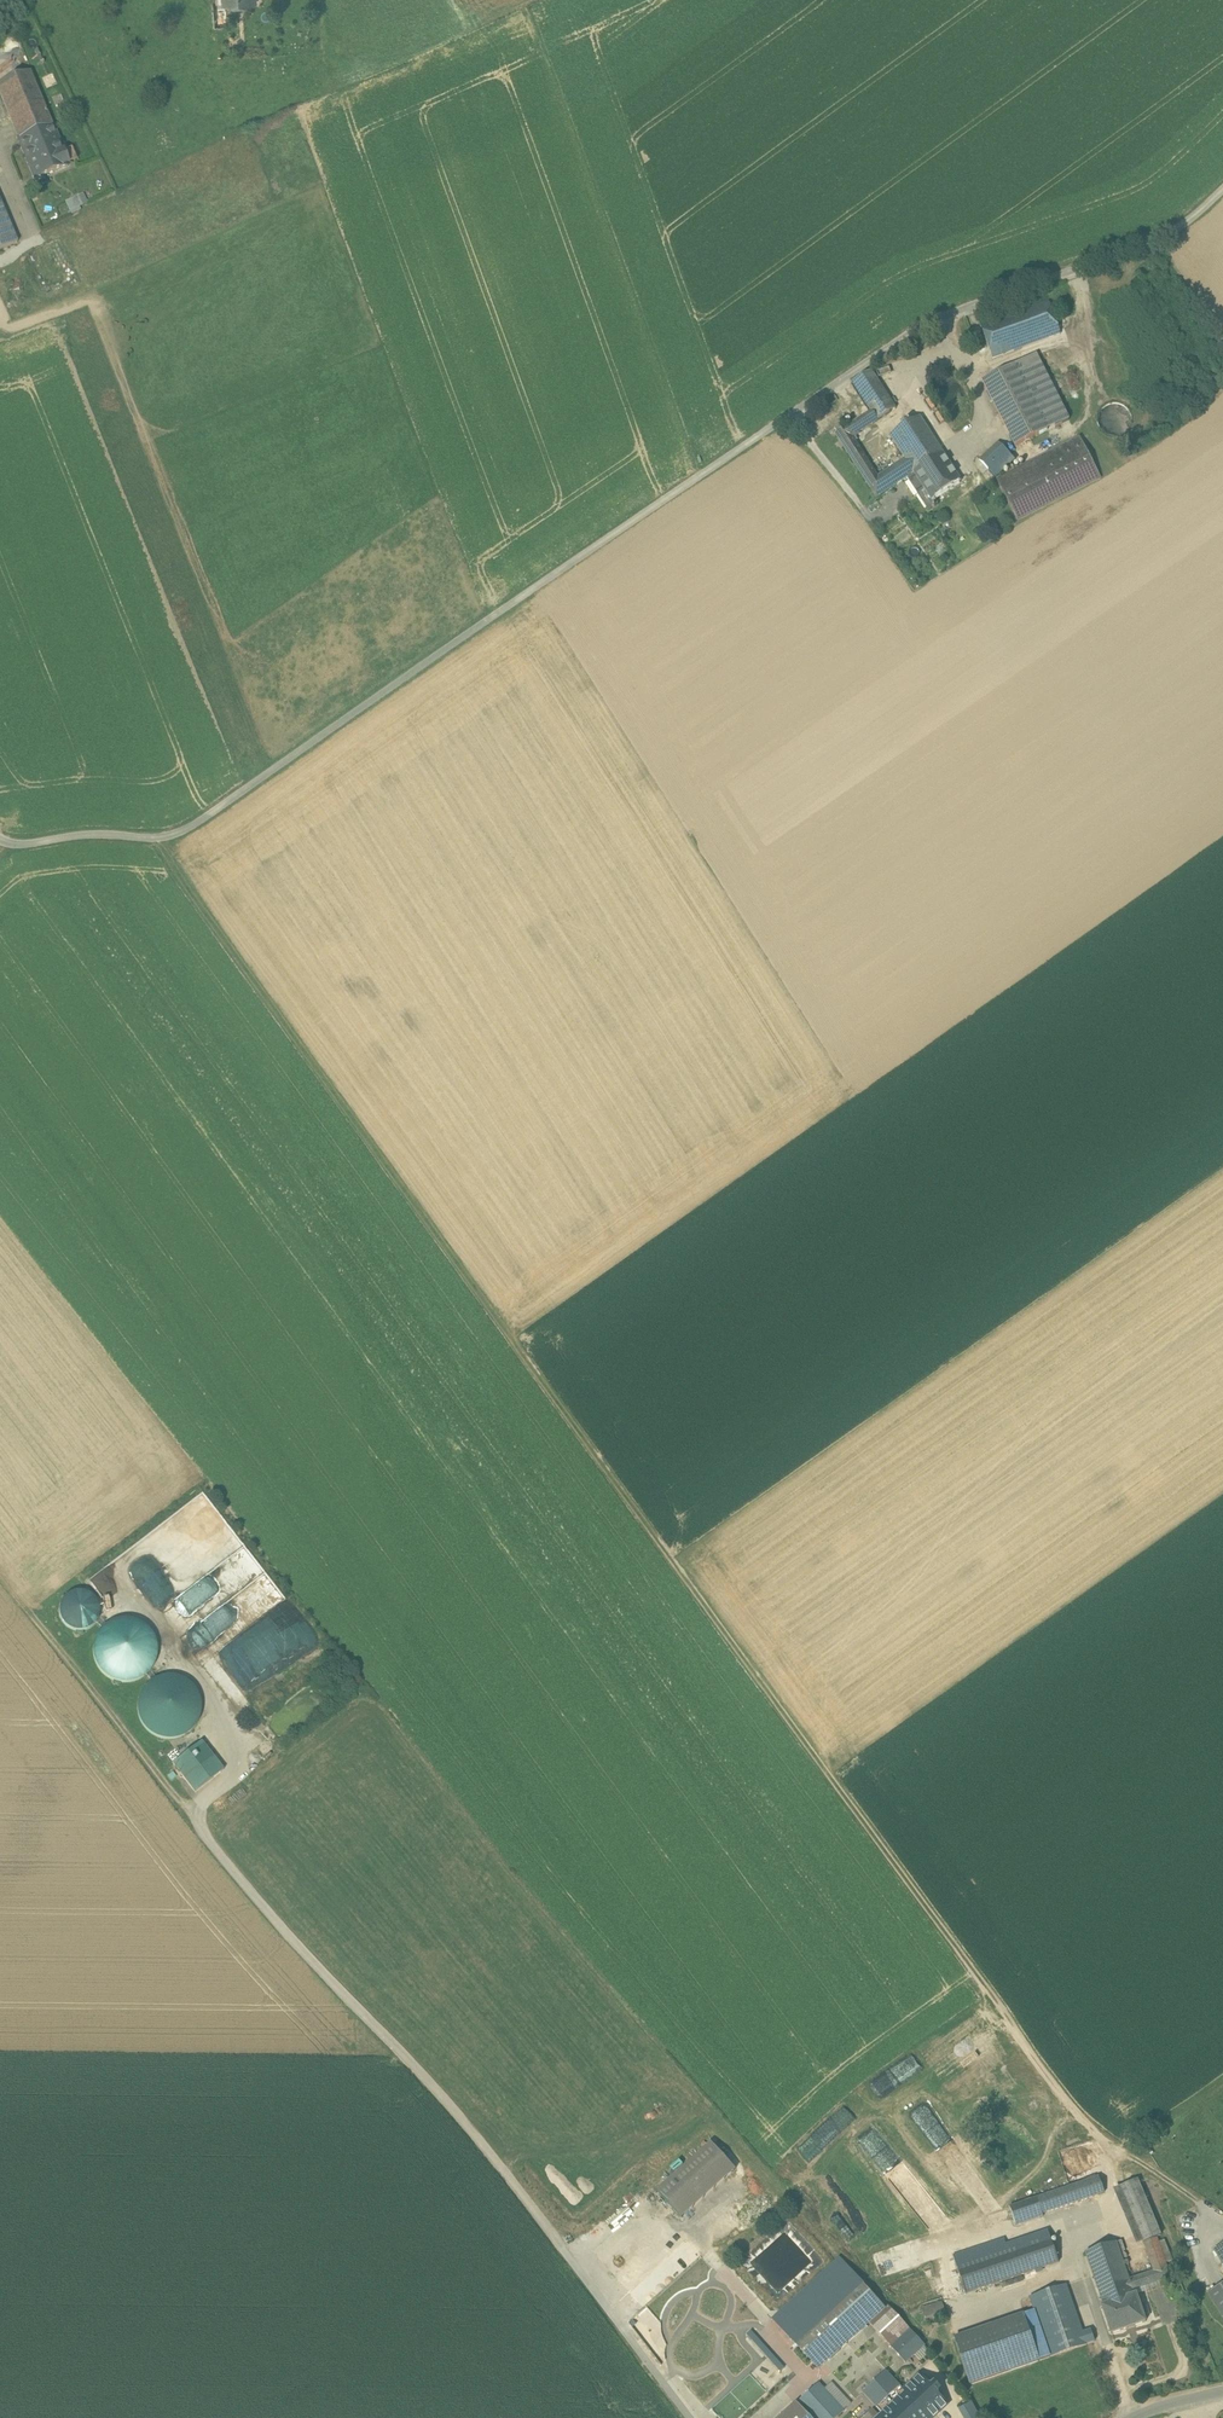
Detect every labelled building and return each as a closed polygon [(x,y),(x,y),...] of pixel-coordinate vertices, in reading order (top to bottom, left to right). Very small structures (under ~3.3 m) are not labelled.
[(0,84),(0,92),(12,122),(19,139),(52,126),(30,72),(0,84)] [(52,126),(19,139),(35,179),(68,166),(52,126)] [(80,204),(87,202),(84,192),(65,199),(70,213),(81,209),(80,204)] [(18,242),(0,201),(0,250),(18,242)] [(1047,298),(979,324),(992,357),(1059,330),(1047,298)] [(1069,418),(1037,354),(1015,364),(1048,429),(1069,418)] [(1048,429),(1015,364),(983,381),(1015,446),(1048,429)] [(905,459),(879,477),(853,437),(896,409),(872,371),(854,383),(872,412),(837,436),(878,499),(908,478),(915,474),(905,459)] [(1131,424),(1132,417),(1131,411),(1127,405),(1122,401),(1115,400),(1108,402),(1103,405),(1099,411),(1098,418),(1099,424),(1103,430),(1109,433),(1115,435),(1122,433),(1127,429),(1131,424)] [(944,454),(920,417),(891,437),(905,459),(915,474),(944,454)] [(1080,437),(997,479),(1018,520),(1101,477),(1080,437)] [(1008,452),(999,442),(993,448),(1002,458),(1008,452)] [(993,448),(980,460),(988,470),(1002,458),(993,448)] [(944,454),(915,474),(932,501),(962,481),(944,454)] [(1002,458),(988,470),(994,477),(1008,465),(1002,458)] [(932,501),(915,474),(908,478),(929,509),(935,505),(932,501)] [(210,1544),(190,1558),(201,1574),(215,1564),(207,1553),(213,1548),(210,1544)] [(169,1564),(167,1560),(123,1561),(89,1578),(94,1590),(100,1589),(102,1595),(109,1594),(169,1564)] [(174,1575),(145,1580),(149,1600),(177,1595),(174,1575)] [(70,1628),(76,1630),(76,1633),(84,1633),(84,1630),(88,1629),(94,1625),(98,1620),(100,1614),(100,1608),(98,1602),(94,1597),(89,1593),(83,1591),(77,1591),(71,1592),(66,1596),(62,1601),(60,1607),(60,1613),(61,1619),(65,1624),(70,1628)] [(105,1675),(114,1680),(113,1683),(120,1685),(121,1682),(132,1681),(141,1678),(149,1672),(154,1664),(157,1655),(157,1645),(155,1636),(149,1628),(142,1622),(133,1618),(123,1618),(114,1620),(105,1624),(99,1631),(94,1640),(93,1649),(94,1659),(98,1668),(105,1675)] [(201,1716),(202,1706),(200,1697),(197,1689),(191,1682),(183,1678),(174,1675),(165,1675),(156,1678),(148,1683),(142,1690),(139,1698),(138,1707),(139,1716),(143,1724),(149,1731),(157,1736),(165,1739),(175,1738),(183,1736),(191,1731),(197,1724),(201,1716)] [(202,1741),(173,1763),(195,1792),(224,1770),(202,1741)] [(712,2142),(660,2193),(684,2220),(736,2169),(712,2142)] [(663,2175),(652,2184),(656,2189),(667,2181),(663,2175)] [(1070,2186),(1037,2198),(1042,2214),(1043,2214),(1105,2193),(1099,2176),(1070,2186)] [(1162,2234),(1138,2179),(1121,2186),(1144,2242),(1162,2234)] [(1137,2245),(1144,2242),(1121,2186),(1114,2190),(1137,2245)] [(1042,2214),(1037,2198),(1010,2206),(1017,2226),(1044,2216),(1043,2214),(1042,2214)] [(786,2218),(740,2260),(779,2303),(825,2260),(786,2218)] [(1004,2239),(953,2256),(966,2293),(1059,2262),(1048,2230),(1006,2244),(1004,2239)] [(1158,2238),(1145,2242),(1154,2271),(1168,2266),(1167,2263),(1159,2242),(1158,2238)] [(1122,2240),(1117,2242),(1120,2252),(1126,2251),(1122,2240)] [(1159,2242),(1167,2263),(1172,2261),(1165,2240),(1159,2242)] [(1117,2242),(1086,2253),(1104,2305),(1104,2306),(1134,2295),(1133,2290),(1129,2280),(1120,2252),(1117,2242)] [(1215,2250),(1222,2262),(1222,2244),(1215,2250)] [(782,2311),(774,2318),(820,2368),(870,2323),(888,2306),(864,2278),(858,2283),(838,2260),(819,2277),(782,2311)] [(1171,2277),(1168,2266),(1154,2271),(1129,2280),(1133,2290),(1164,2280),(1171,2277)] [(1165,2284),(1164,2280),(1133,2290),(1134,2295),(1137,2294),(1137,2295),(1165,2284)] [(1208,2293),(1222,2316),(1222,2283),(1208,2293)] [(1067,2286),(1031,2298),(1051,2357),(1087,2345),(1087,2344),(1095,2342),(1091,2329),(1083,2332),(1067,2286)] [(1134,2295),(1104,2306),(1104,2305),(1102,2306),(1112,2334),(1146,2322),(1137,2295),(1137,2294),(1134,2295)] [(888,2306),(870,2323),(891,2346),(910,2329),(888,2306)] [(1039,2360),(1023,2315),(955,2338),(971,2384),(1039,2360)] [(925,2345),(910,2329),(891,2346),(906,2362),(913,2355),(925,2345)] [(931,2352),(925,2345),(913,2355),(920,2362),(931,2352)] [(904,2390),(886,2370),(863,2392),(883,2414),(878,2417),(933,2417),(948,2404),(921,2374),(904,2390)] [(798,2401),(813,2417),(836,2417),(845,2410),(825,2389),(819,2382),(798,2401)] [(831,2383),(825,2389),(845,2410),(851,2404),(831,2383)] [(959,2408),(965,2417),(980,2417),(971,2402),(959,2408)] [(780,2417),(808,2417),(795,2404),(780,2417)]
